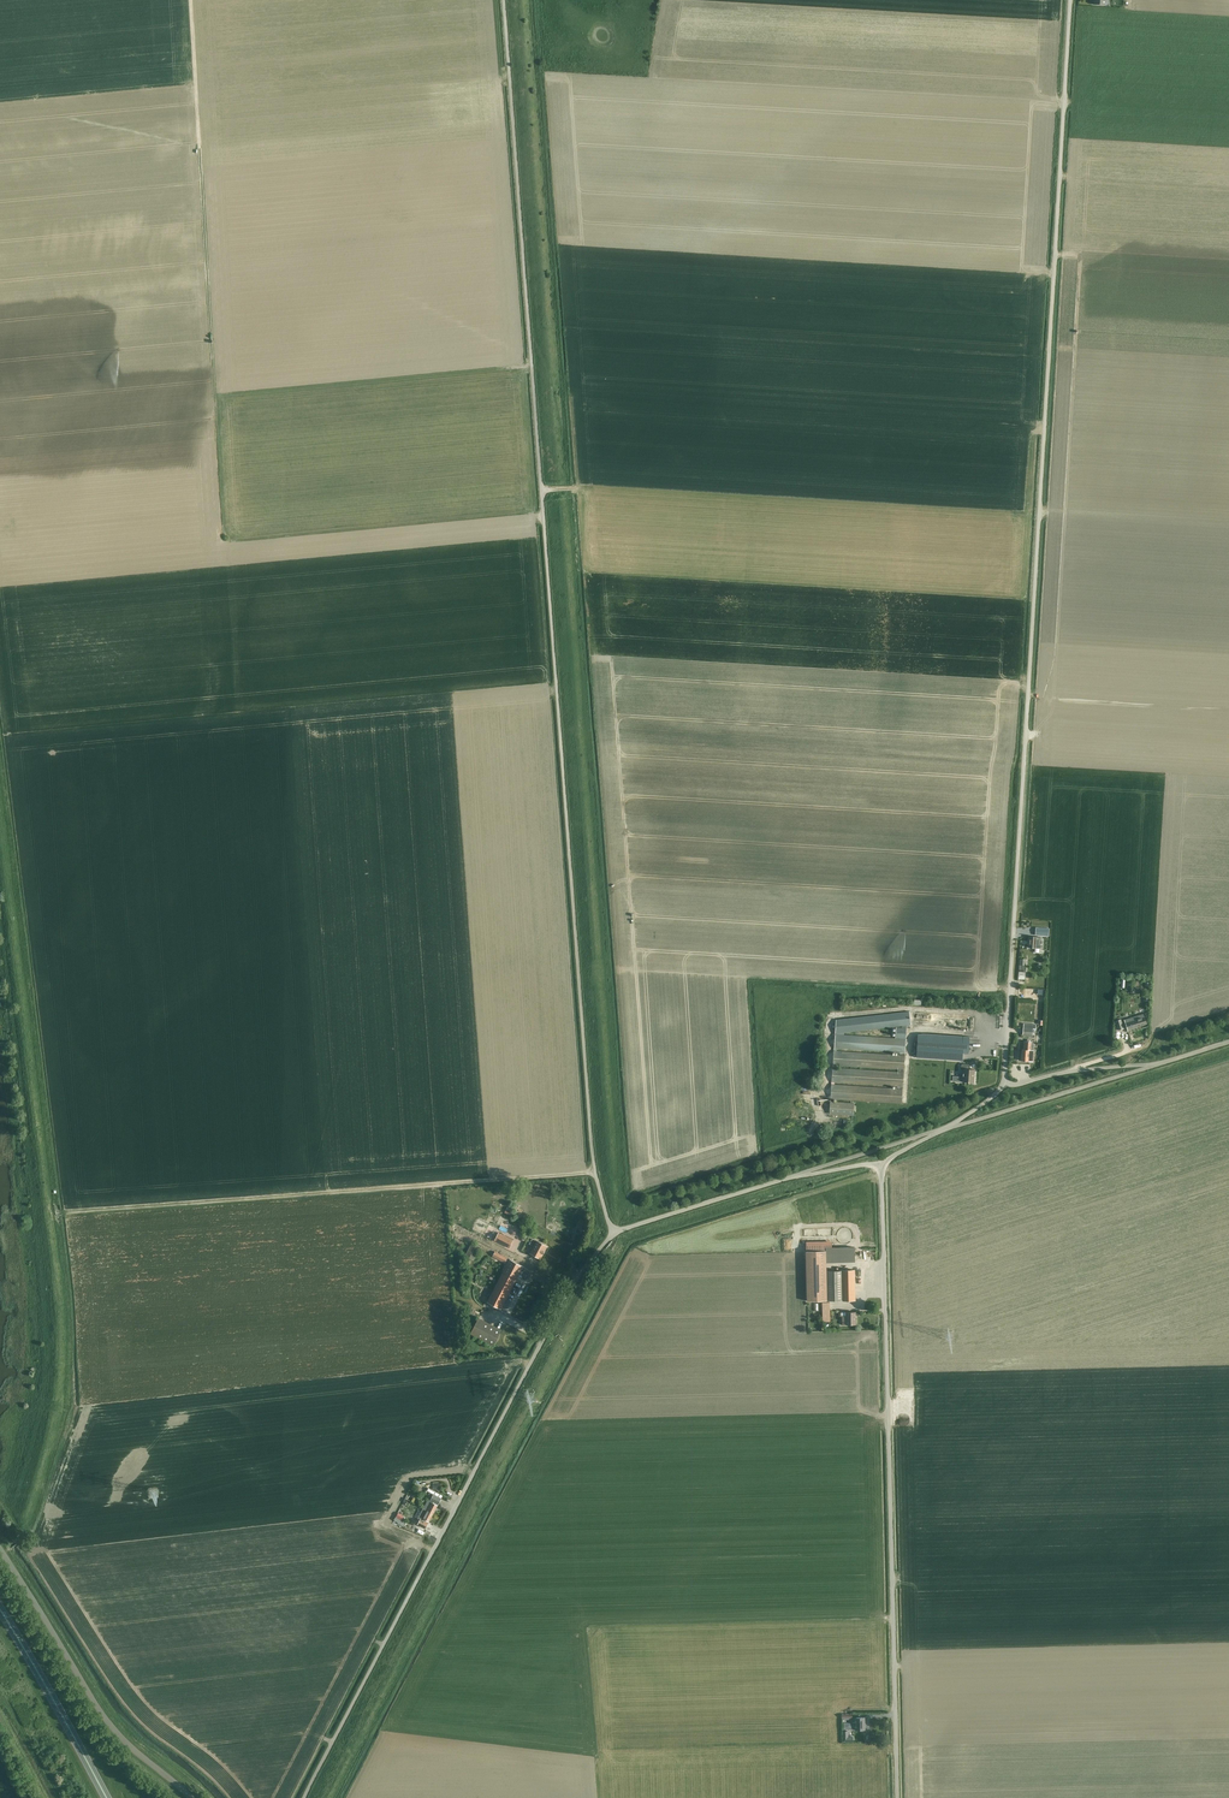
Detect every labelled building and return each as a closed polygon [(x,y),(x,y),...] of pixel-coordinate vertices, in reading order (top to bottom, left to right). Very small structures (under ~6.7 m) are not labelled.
[(1049,935),(1049,928),(1036,927),(1036,934),(1049,935)] [(1040,948),(1040,937),(1029,936),(1029,947),(1040,948)] [(831,1085),(831,1098),(902,1102),(907,1027),(909,1027),(909,1025),(911,1025),(909,1011),(907,1012),(836,1020),(835,1033),(844,1032),(902,1026),(901,1028),(896,1027),(895,1038),(843,1035),(835,1034),(834,1047),(837,1048),(900,1052),(900,1056),(837,1052),(834,1051),(833,1064),(836,1064),(899,1068),(899,1072),(836,1068),(833,1068),(832,1081),(835,1081),(898,1085),(897,1089),(835,1085),(831,1085)] [(1147,1024),(1143,1014),(1138,1015),(1139,1018),(1133,1020),(1132,1017),(1124,1020),(1127,1031),(1137,1028),(1137,1027),(1147,1024)] [(1118,1030),(1123,1028),(1120,1019),(1115,1021),(1118,1030)] [(1023,1034),(1022,1034),(1033,1035),(1033,1028),(1035,1028),(1036,1024),(1023,1023),(1023,1028),(1023,1034)] [(968,1053),(969,1037),(923,1034),(918,1037),(916,1057),(962,1060),(963,1053),(968,1053)] [(1020,1055),(1021,1056),(1021,1060),(1033,1061),(1034,1043),(1031,1043),(1031,1042),(1024,1041),(1023,1049),(1022,1049),(1021,1051),(1019,1052),(1019,1055),(1020,1055)] [(953,1076),(953,1081),(963,1081),(974,1082),(975,1069),(969,1069),(969,1064),(962,1064),(961,1069),(963,1069),(963,1076),(953,1076)] [(830,1101),(830,1113),(854,1114),(854,1102),(830,1101)] [(861,1182),(854,1188),(857,1192),(864,1186),(861,1182)] [(498,1233),(494,1241),(509,1248),(512,1240),(498,1233)] [(533,1245),(529,1252),(540,1258),(546,1245),(536,1240),(532,1238),(529,1243),(533,1245)] [(473,1260),(480,1247),(472,1243),(465,1255),(473,1260)] [(827,1250),(827,1256),(827,1261),(847,1260),(847,1250),(827,1250)] [(504,1262),(506,1258),(495,1252),(493,1256),(504,1262)] [(855,1270),(826,1270),(826,1252),(806,1253),(807,1301),(855,1300),(855,1270)] [(500,1309),(523,1266),(509,1259),(487,1302),(500,1309)] [(843,1319),(842,1319),(842,1324),(856,1324),(855,1312),(846,1312),(846,1316),(843,1316),(843,1319)] [(492,1345),(501,1329),(479,1317),(470,1333),(492,1345)] [(441,1498),(434,1494),(431,1500),(433,1501),(430,1506),(429,1505),(427,1509),(433,1513),(438,1505),(437,1505),(438,1503),(441,1498)] [(429,1521),(433,1513),(427,1509),(424,1508),(418,1518),(421,1519),(418,1524),(426,1528),(428,1523),(428,1522),(428,1521),(429,1521)] [(855,1722),(852,1722),(852,1729),(855,1729),(865,1729),(864,1717),(855,1717),(855,1722)]
